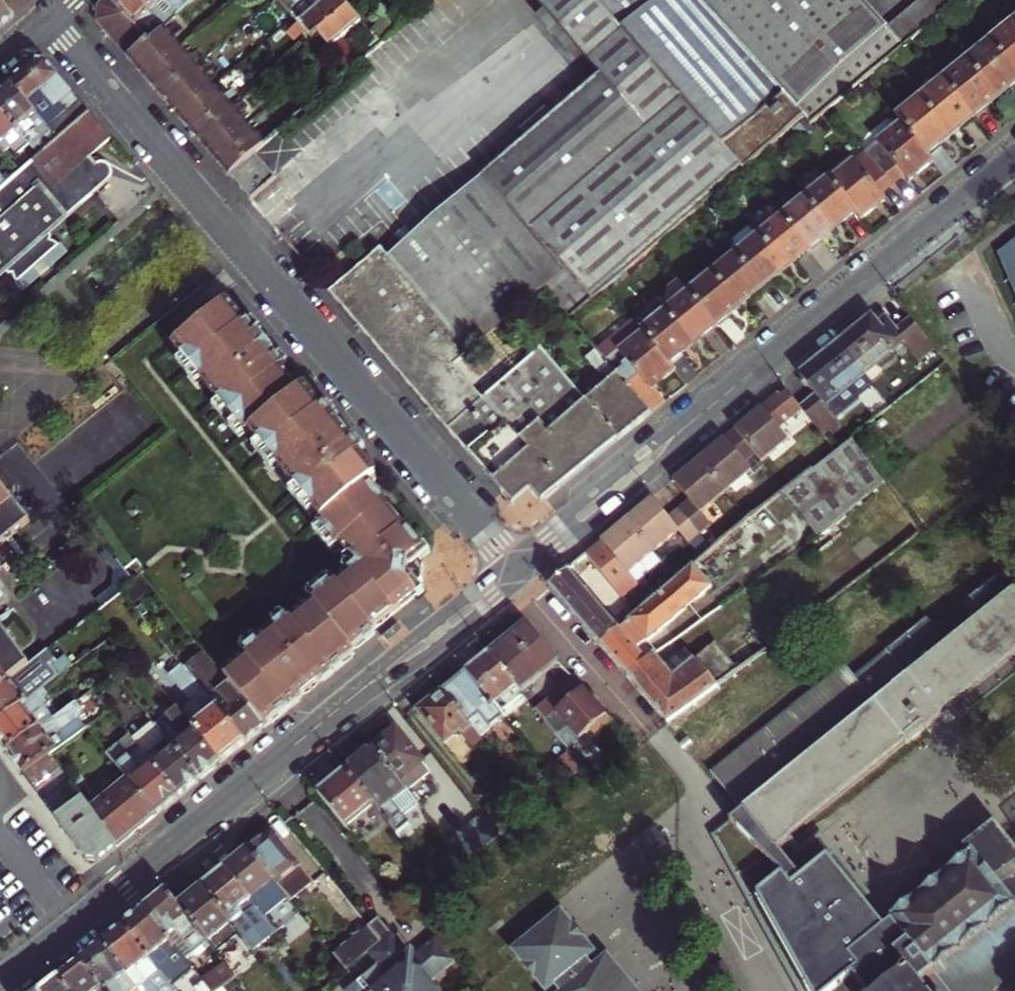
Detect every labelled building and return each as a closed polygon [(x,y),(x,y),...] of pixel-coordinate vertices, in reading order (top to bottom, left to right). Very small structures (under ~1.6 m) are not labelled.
[(6,20),(23,4),(28,0),(0,0),(0,13),(6,20)] [(126,0),(107,0),(103,4),(122,26),(127,31),(132,26),(141,17),(126,0)] [(141,17),(151,29),(156,35),(161,31),(172,20),(157,4),(154,0),(126,0),(141,17)] [(185,9),(189,5),(185,0),(184,0),(180,3),(185,9)] [(291,18),(310,0),(277,0),(291,18)] [(291,18),(308,39),(312,44),(317,39),(346,12),(349,9),(341,0),(310,0),(291,18)] [(564,321),(605,286),(802,116),(696,0),(534,0),(604,77),(388,261),(379,250),(327,295),(339,309),(441,427),(564,321)] [(802,116),(808,123),(893,51),(861,12),(876,0),(696,0),(802,116)] [(955,0),(907,0),(899,7),(919,30),(955,0)] [(122,26),(103,4),(95,12),(95,21),(94,27),(106,40),(122,26)] [(330,53),(363,23),(349,9),(346,12),(317,39),(330,52),(330,53)] [(987,39),(1014,74),(1014,26),(1011,20),(987,39)] [(116,51),(132,36),(127,31),(122,26),(106,40),(116,51)] [(132,26),(127,31),(132,36),(137,42),(142,37),(132,26)] [(151,29),(142,37),(137,42),(142,48),(156,35),(151,29)] [(161,31),(156,35),(142,48),(126,63),(134,72),(142,82),(178,50),(161,31)] [(116,51),(126,63),(142,48),(137,42),(132,36),(116,51)] [(518,37),(461,77),(472,94),(530,53),(518,37)] [(963,58),(995,97),(1006,88),(1014,81),(1014,74),(987,39),(963,58)] [(151,91),(159,100),(194,69),(178,50),(142,82),(151,91)] [(963,58),(939,77),(971,116),(983,106),(995,97),(963,58)] [(35,64),(9,86),(35,117),(40,123),(47,117),(33,100),(41,93),(48,102),(52,98),(59,107),(71,97),(44,66),(39,65),(35,64)] [(194,69),(159,100),(168,110),(176,121),(212,89),(194,69)] [(971,116),(939,77),(918,95),(950,134),(961,125),(971,116)] [(9,86),(0,94),(0,112),(24,140),(38,158),(57,143),(52,137),(44,142),(28,122),(35,117),(9,86)] [(212,89),(176,121),(184,129),(192,138),(228,107),(212,89)] [(950,134),(918,95),(895,113),(900,120),(927,152),(938,143),(950,134)] [(52,137),(57,143),(87,116),(71,97),(59,107),(47,117),(40,123),(52,137)] [(228,107),(192,138),(201,148),(210,158),(246,127),(228,107)] [(0,112),(0,155),(3,159),(9,166),(17,161),(9,152),(24,140),(0,112)] [(108,182),(110,178),(110,175),(110,172),(107,168),(104,166),(100,165),(96,165),(93,166),(93,167),(86,160),(108,141),(87,116),(57,143),(38,158),(6,186),(0,191),(0,274),(108,182)] [(915,173),(932,159),(927,152),(900,120),(864,149),(891,182),(901,174),(907,180),(915,173)] [(226,178),(251,156),(263,146),(246,127),(210,158),(218,168),(226,178)] [(864,149),(829,177),(856,211),(861,216),(876,204),(885,197),(880,190),(891,182),(864,149)] [(272,181),(251,156),(226,178),(247,202),(272,181)] [(856,211),(829,177),(828,175),(803,196),(832,231),(844,220),(856,211)] [(832,231),(803,196),(779,216),(808,250),(819,241),(832,231)] [(808,250),(779,216),(757,234),(785,269),(798,259),(808,250)] [(734,253),(757,234),(749,225),(726,243),(734,253)] [(757,234),(734,253),(762,288),(774,278),(785,269),(757,234)] [(999,257),(1014,293),(1014,244),(999,257)] [(762,288),(734,253),(710,272),(739,308),(749,299),(762,288)] [(739,308),(710,272),(687,291),(716,326),(728,316),(739,308)] [(716,326),(687,291),(663,311),(692,346),(705,335),(716,326)] [(692,346),(663,311),(642,329),(644,332),(670,364),(682,354),(692,346)] [(933,346),(909,318),(893,331),(884,319),(876,325),(870,318),(855,330),(838,343),(863,374),(903,342),(917,359),(933,346)] [(604,364),(564,321),(441,427),(455,443),(509,507),(526,493),(537,506),(575,475),(605,451),(650,415),(604,364)] [(314,688),(347,661),(345,660),(368,640),(367,638),(408,602),(403,596),(412,588),(413,580),(413,571),(405,561),(412,554),(354,489),(361,483),(343,462),(345,460),(333,447),(328,449),(323,443),(317,437),(320,432),(310,421),(307,423),(289,402),(285,406),(267,386),(271,382),(259,370),(255,369),(250,363),(245,358),(245,354),(232,339),(230,342),(213,323),(160,373),(238,457),(242,454),(320,538),(313,545),(332,565),(335,562),(354,582),(339,596),(337,594),(316,615),(317,616),(295,637),(294,635),(250,677),(252,678),(237,693),(266,729),(303,698),(303,694),(306,692),(310,688),(314,688)] [(644,332),(604,364),(650,415),(667,401),(656,387),(662,381),(676,370),(670,364),(644,332)] [(816,361),(799,375),(816,396),(801,408),(804,411),(823,435),(838,422),(832,416),(856,396),(854,393),(869,381),(863,374),(838,343),(816,361)] [(781,390),(758,408),(778,433),(804,411),(801,408),(786,390),(783,392),(781,390)] [(778,433),(758,408),(752,414),(731,430),(732,431),(753,457),(759,465),(787,443),(778,433)] [(697,462),(724,495),(749,475),(742,466),(753,457),(732,431),(714,447),(697,462)] [(847,515),(886,484),(850,441),(783,496),(817,538),(847,515)] [(724,495),(697,462),(681,476),(671,484),(688,504),(678,513),(699,538),(710,529),(699,516),(724,495)] [(0,498),(0,542),(22,524),(0,498)] [(666,522),(649,501),(642,508),(626,520),(653,554),(676,534),(687,547),(699,538),(678,513),(666,522)] [(585,552),(621,596),(636,585),(628,574),(653,554),(626,520),(602,539),(585,552)] [(561,572),(547,584),(600,646),(619,630),(567,568),(561,572)] [(695,568),(637,615),(619,630),(600,646),(613,661),(627,677),(653,657),(674,641),(663,627),(711,587),(695,568)] [(1014,668),(1014,604),(914,680),(892,652),(859,677),(849,664),(713,767),(738,801),(742,798),(745,803),(742,806),(776,851),(789,840),(788,838),(789,838),(932,730),(932,731),(1014,668)] [(717,609),(686,633),(690,638),(722,615),(717,609)] [(502,640),(489,651),(516,684),(521,690),(558,660),(525,622),(502,640)] [(28,668),(0,631),(0,690),(28,668)] [(466,670),(493,703),(516,684),(489,651),(479,659),(466,670)] [(0,690),(0,726),(41,696),(71,675),(61,663),(57,666),(47,653),(28,668),(0,690)] [(653,657),(627,677),(647,700),(667,723),(703,696),(680,670),(671,677),(653,657)] [(193,713),(184,721),(220,765),(232,756),(247,744),(209,693),(180,662),(163,676),(193,713)] [(454,680),(443,689),(468,720),(479,712),(490,725),(502,714),(493,703),(466,670),(454,680)] [(580,685),(572,675),(535,707),(544,717),(580,685)] [(225,679),(209,693),(247,744),(250,741),(254,738),(266,729),(237,693),(225,679)] [(580,685),(544,717),(567,746),(588,727),(593,732),(609,718),(603,711),(580,685)] [(468,720),(443,689),(424,704),(419,708),(445,740),(459,728),(463,733),(472,725),(468,720)] [(0,726),(0,747),(6,755),(48,725),(38,712),(41,710),(39,707),(45,702),(41,696),(0,726)] [(160,734),(200,782),(212,772),(220,765),(184,721),(170,703),(161,711),(172,724),(160,734)] [(23,779),(49,760),(56,755),(49,746),(83,721),(73,707),(48,725),(6,755),(14,766),(23,779)] [(56,755),(86,732),(89,729),(83,721),(49,746),(56,755)] [(142,725),(137,729),(149,743),(154,739),(142,725)] [(384,737),(373,746),(400,779),(422,761),(395,728),(384,737)] [(189,791),(200,782),(160,734),(154,739),(149,743),(137,729),(127,737),(139,751),(178,800),(189,791)] [(49,760),(66,782),(103,753),(86,732),(56,755),(49,760)] [(139,751),(127,737),(114,748),(125,762),(139,751)] [(408,788),(400,779),(373,746),(358,758),(345,768),(374,803),(399,832),(410,824),(391,801),(408,788)] [(105,756),(128,784),(156,819),(166,810),(178,800),(139,751),(125,762),(114,748),(105,756)] [(574,773),(583,765),(570,749),(561,757),(574,773)] [(91,814),(66,782),(49,760),(23,779),(85,864),(99,864),(108,857),(118,849),(91,814)] [(374,803),(345,768),(330,781),(318,791),(346,825),(374,803)] [(156,819),(128,784),(91,814),(118,849),(137,834),(156,819)] [(484,812),(500,832),(513,821),(497,801),(484,812)] [(751,894),(777,873),(786,885),(822,857),(876,927),(884,920),(816,831),(796,847),(789,838),(788,838),(789,840),(776,851),(742,806),(701,835),(796,990),(809,990),(751,894)] [(470,823),(487,843),(500,832),(484,812),(470,823)] [(1014,972),(1014,862),(990,829),(961,851),(966,857),(884,920),(876,927),(822,857),(786,885),(777,873),(751,894),(809,990),(828,990),(853,972),(867,990),(868,990),(990,990),(1014,972)] [(251,847),(248,849),(290,899),(309,883),(268,833),(262,837),(257,841),(254,838),(248,844),(251,847)] [(225,868),(277,931),(300,912),(290,899),(248,849),(237,858),(225,868)] [(212,878),(202,887),(232,925),(253,950),(277,931),(225,868),(212,878)] [(190,897),(178,907),(209,944),(232,925),(202,887),(190,897)] [(209,944),(178,907),(164,890),(153,899),(144,907),(195,970),(212,990),(235,975),(209,944)] [(131,917),(123,924),(162,971),(173,962),(185,978),(195,970),(144,907),(131,917)] [(603,960),(589,972),(581,962),(590,954),(557,914),(510,954),(541,990),(547,990),(553,986),(558,990),(630,990),(603,960)] [(344,990),(345,990),(439,990),(430,980),(434,978),(415,953),(412,953),(408,952),(378,915),(368,923),(382,940),(368,951),(377,963),(344,990)] [(332,951),(347,968),(368,951),(382,940),(368,923),(332,951)] [(101,942),(138,986),(142,990),(160,990),(151,980),(162,971),(123,924),(111,934),(101,942)] [(436,936),(415,953),(434,978),(456,960),(436,936)] [(105,990),(131,990),(138,986),(101,942),(89,952),(79,960),(105,990)] [(59,977),(70,990),(105,990),(79,960),(69,969),(59,977)] [(162,971),(151,980),(160,990),(178,990),(162,971)] [(853,972),(828,990),(866,990),(867,990),(853,972)] [(59,977),(50,985),(41,990),(70,990),(59,977)]
